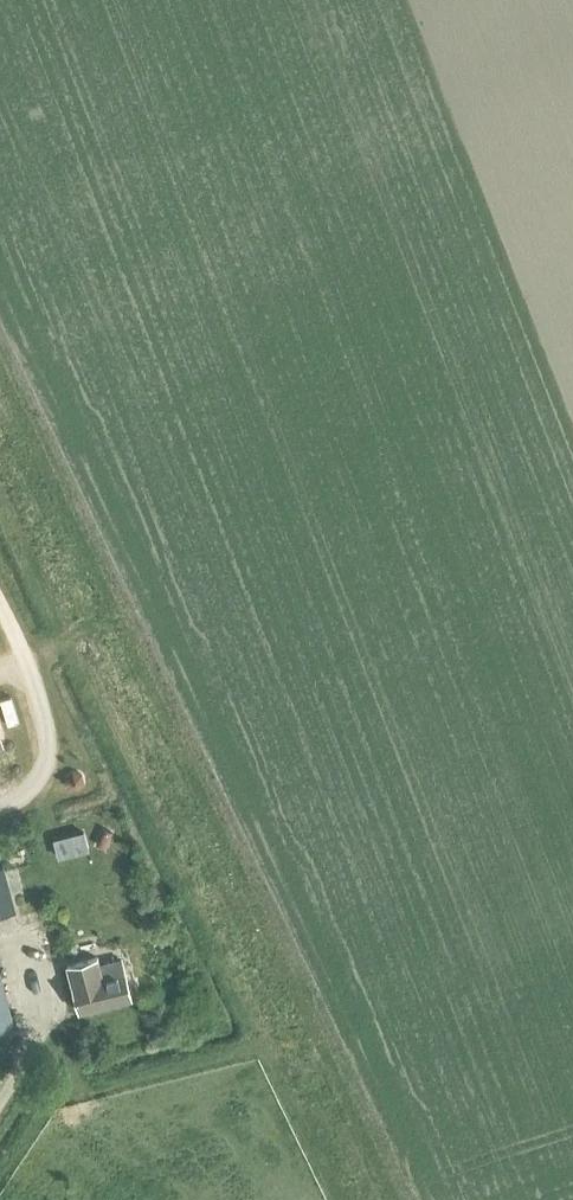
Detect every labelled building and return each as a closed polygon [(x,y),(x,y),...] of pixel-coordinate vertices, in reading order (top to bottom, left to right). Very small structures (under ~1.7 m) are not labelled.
[(13,915),(1,870),(0,870),(0,919),(13,915)] [(120,960),(99,966),(97,959),(66,967),(78,1013),(130,1000),(120,960)] [(14,1033),(0,980),(0,1036),(14,1033)]
